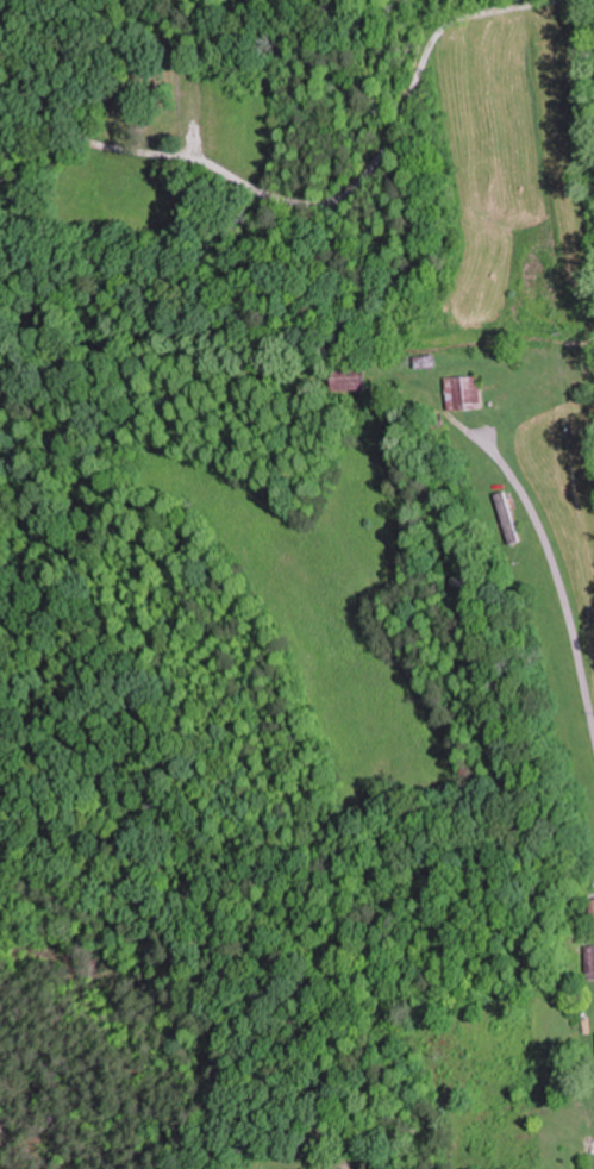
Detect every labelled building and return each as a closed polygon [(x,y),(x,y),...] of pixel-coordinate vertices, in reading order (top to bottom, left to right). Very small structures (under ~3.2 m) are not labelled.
[(329,364),(329,392),(363,392),(363,364),(329,364)] [(480,410),(479,377),(445,377),(445,410),(480,410)] [(516,541),(500,493),(490,496),(505,544),(516,541)] [(573,976),(593,976),(593,899),(574,898),(573,976)]
